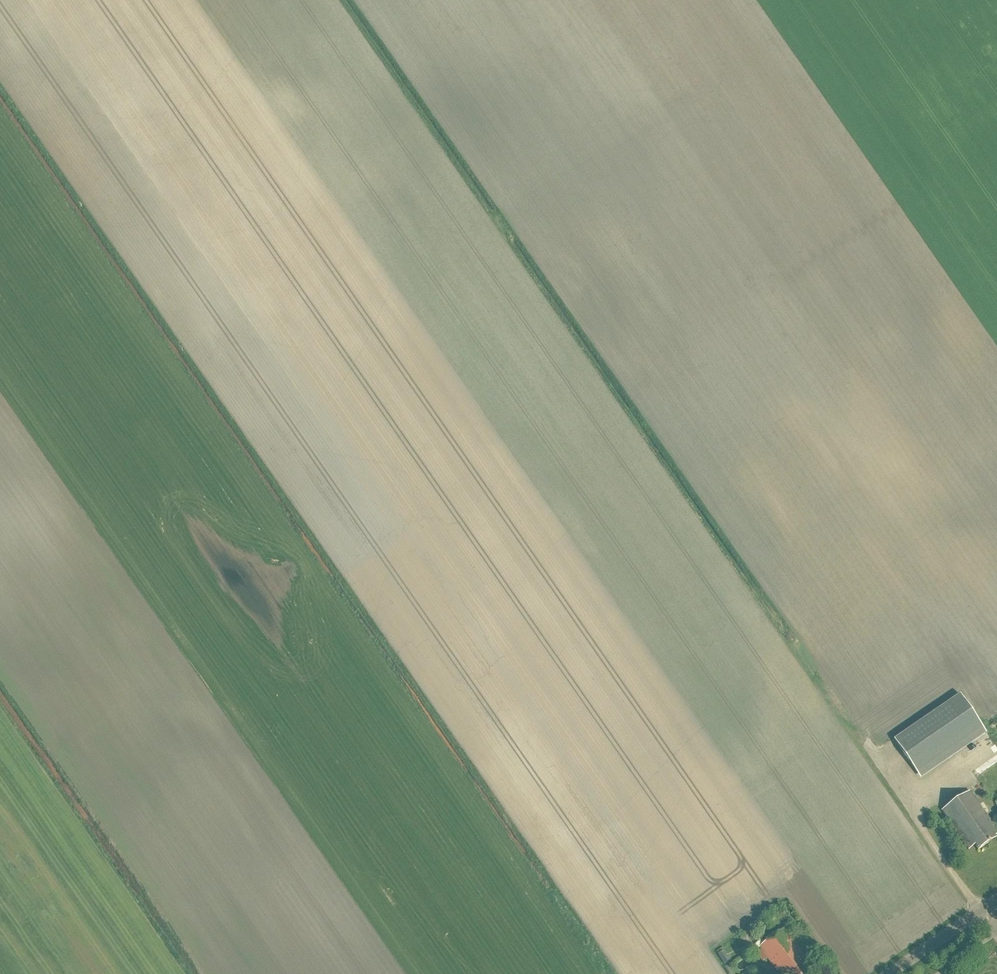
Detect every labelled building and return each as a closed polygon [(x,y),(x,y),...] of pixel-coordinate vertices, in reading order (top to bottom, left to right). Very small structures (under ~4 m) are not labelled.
[(894,741),(917,774),(983,728),(960,695),(894,741)] [(941,826),(949,821),(969,850),(975,846),(978,850),(989,843),(988,842),(996,835),(992,828),(992,826),(989,822),(990,821),(986,815),(990,812),(983,802),(979,805),(969,792),(942,811),(938,808),(932,812),(941,826)] [(803,965),(808,962),(785,929),(759,947),(777,971),(778,970),(781,973),(810,973),(803,965)] [(722,950),(715,953),(719,964),(726,962),(722,950)]
